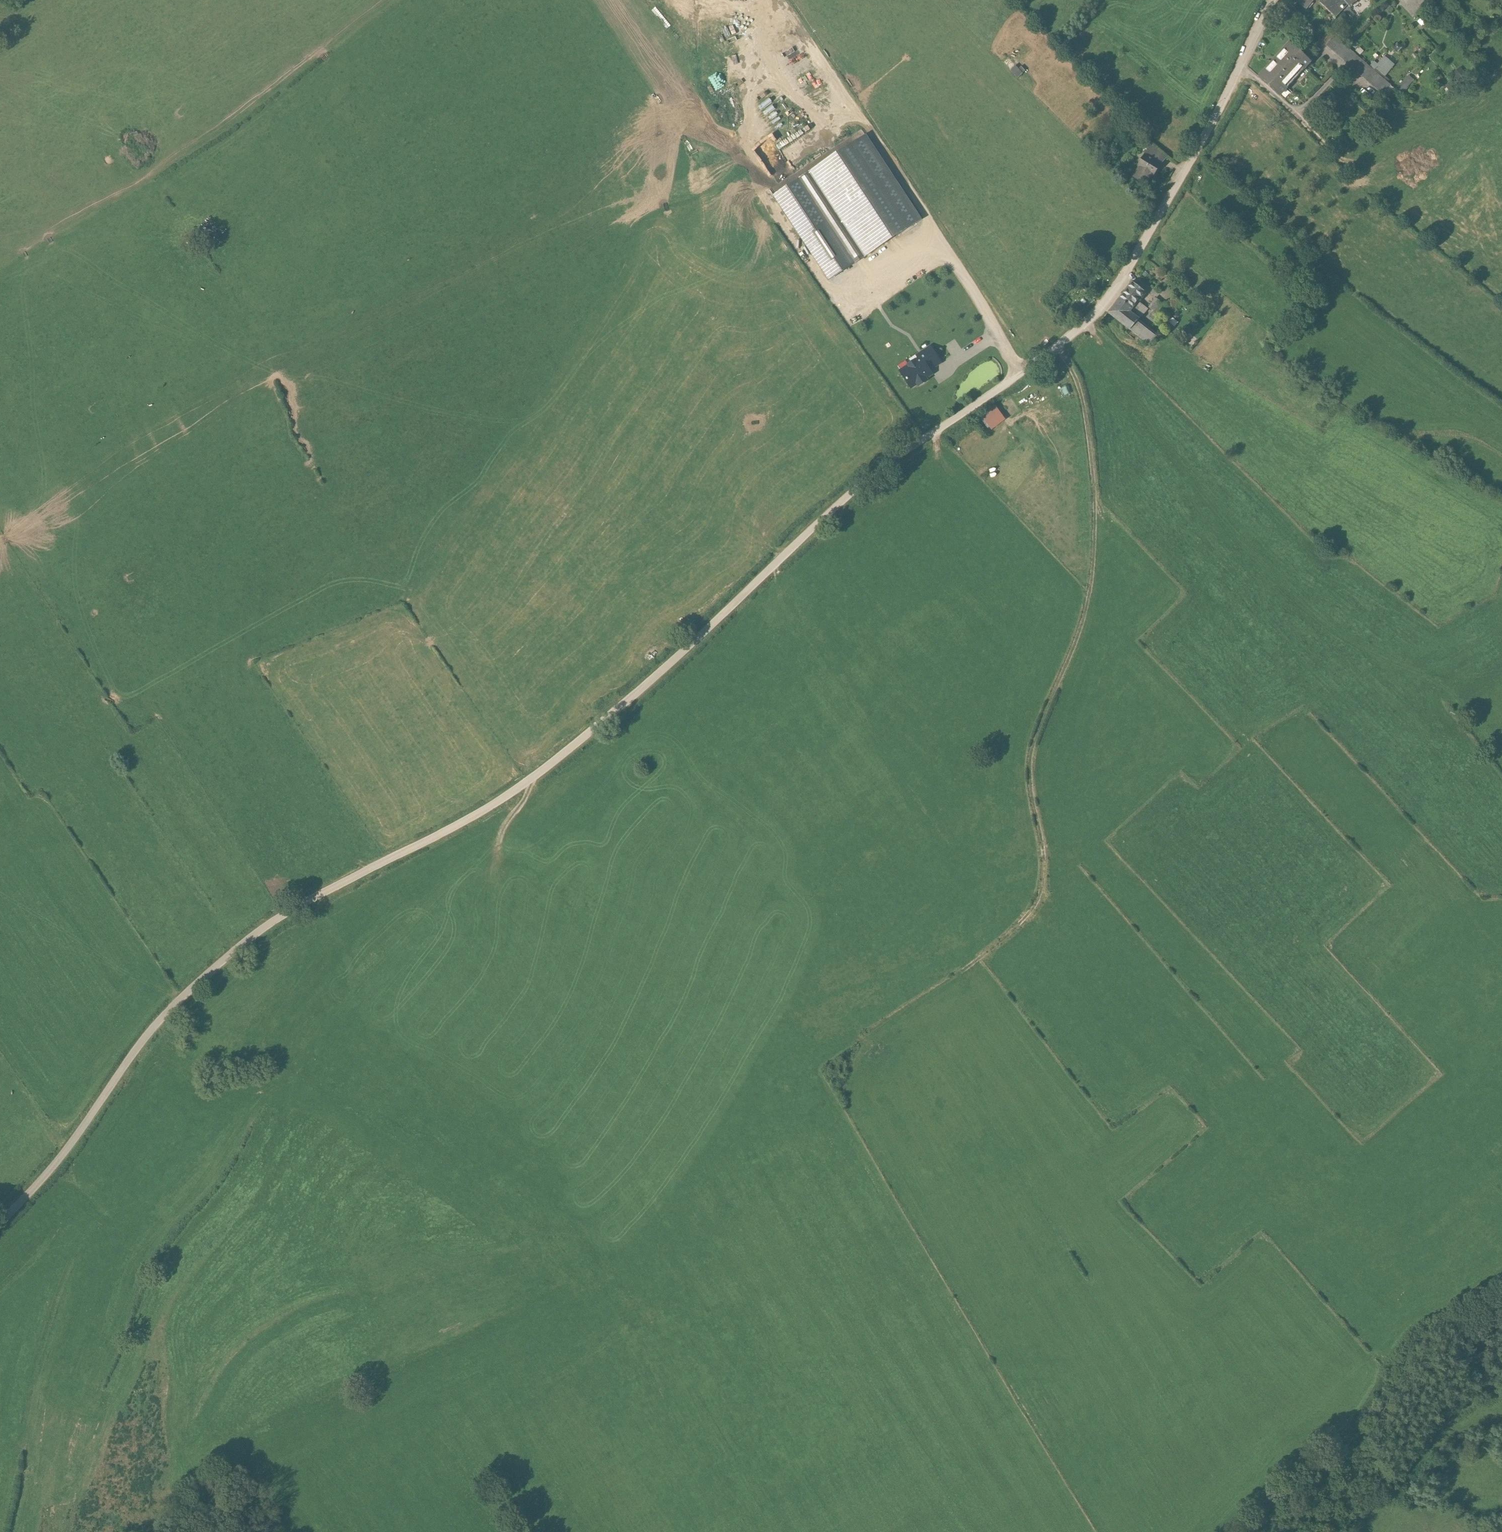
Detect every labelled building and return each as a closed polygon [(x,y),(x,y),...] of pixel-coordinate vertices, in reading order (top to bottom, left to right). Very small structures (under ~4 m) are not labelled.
[(1296,4),(1307,12),(1316,0),(1299,0),(1296,4)] [(1344,11),(1347,8),(1340,0),(1325,0),(1320,5),(1335,20),(1344,11)] [(1349,6),(1352,10),(1361,0),(1355,0),(1349,6)] [(1344,11),(1353,20),(1357,15),(1352,10),(1349,6),(1347,8),(1344,11)] [(1370,67),(1333,34),(1324,45),(1383,97),(1392,87),(1385,80),(1370,67)] [(1312,66),(1290,47),(1260,80),(1281,99),(1312,66)] [(1385,80),(1396,68),(1384,58),(1377,66),(1374,63),(1370,67),(1385,80)] [(1409,76),(1396,89),(1403,96),(1416,83),(1409,76)] [(784,148),(805,135),(800,127),(779,140),(784,148)] [(838,156),(807,177),(864,262),(896,241),(923,223),(865,138),(838,156)] [(1151,147),(1131,180),(1148,191),(1168,157),(1151,147)] [(847,273),(864,262),(807,177),(791,188),(773,200),(830,285),(847,273)] [(771,188),(774,194),(792,184),(789,179),(771,188)] [(1131,285),(1107,316),(1132,335),(1141,324),(1131,316),(1146,296),(1131,285)] [(1150,307),(1158,312),(1164,302),(1156,297),(1150,307)] [(1160,338),(1141,324),(1132,335),(1152,350),(1160,338)] [(918,356),(920,360),(921,360),(929,371),(940,363),(930,348),(918,356)] [(921,360),(920,360),(916,363),(915,362),(909,366),(910,368),(902,373),(912,388),(918,384),(919,386),(927,381),(925,379),(931,375),(929,371),(921,360)] [(1065,394),(1073,391),(1071,384),(1062,387),(1065,394)] [(999,407),(983,415),(991,430),(1007,421),(999,407)]
